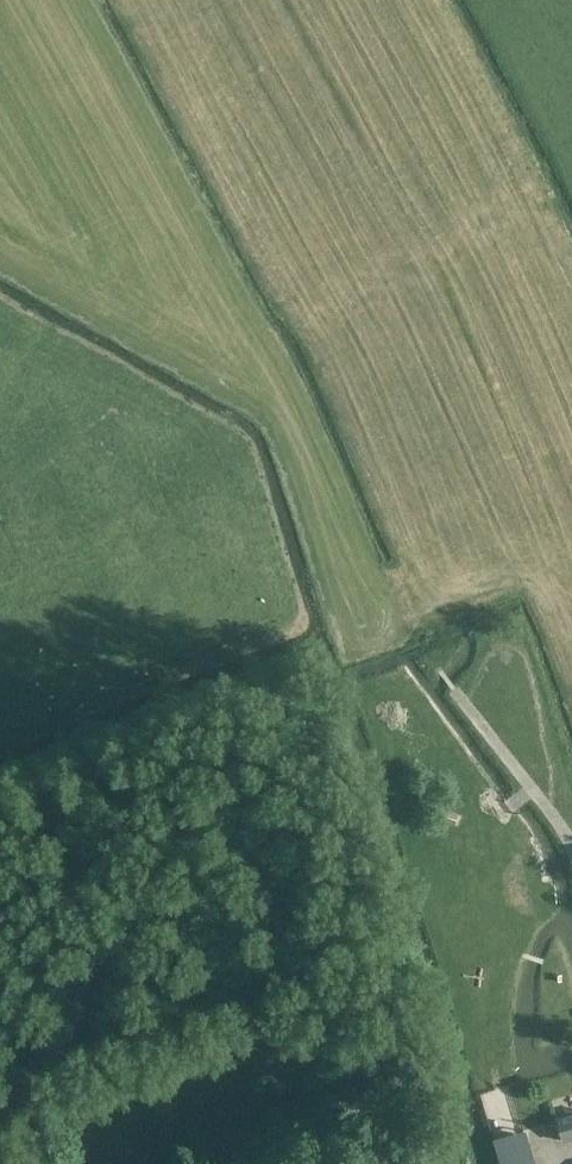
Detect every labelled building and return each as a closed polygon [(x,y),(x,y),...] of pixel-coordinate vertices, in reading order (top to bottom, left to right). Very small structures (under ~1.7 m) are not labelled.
[(557,1118),(562,1139),(571,1136),(571,1114),(557,1118)] [(492,1134),(501,1163),(536,1163),(525,1125),(492,1134)]
